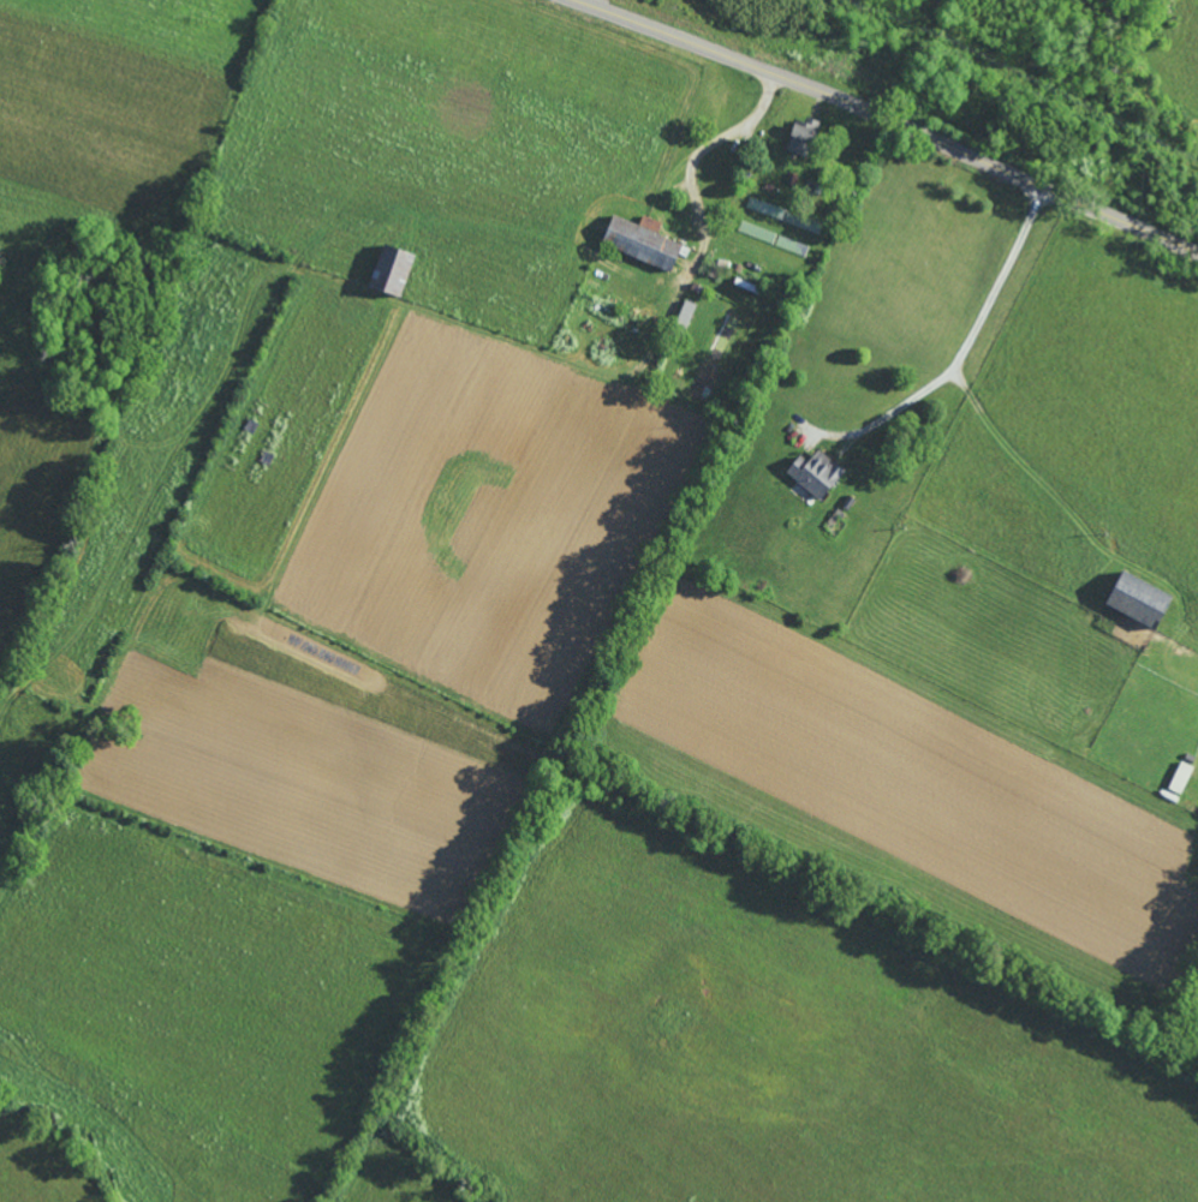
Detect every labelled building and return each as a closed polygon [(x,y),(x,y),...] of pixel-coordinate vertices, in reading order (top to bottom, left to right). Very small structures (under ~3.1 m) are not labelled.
[(794,118),(788,151),(811,156),(818,119),(806,117),(805,121),(794,118)] [(640,224),(614,214),(603,245),(673,270),(683,242),(658,233),(663,222),(643,215),(640,224)] [(370,286),(402,296),(416,253),(384,243),(370,286)] [(697,304),(686,299),(676,323),(687,328),(697,304)] [(809,461),(800,454),(786,473),(823,500),(846,469),(818,449),(809,461)] [(1106,604),(1156,629),(1173,595),(1122,570),(1106,604)]
